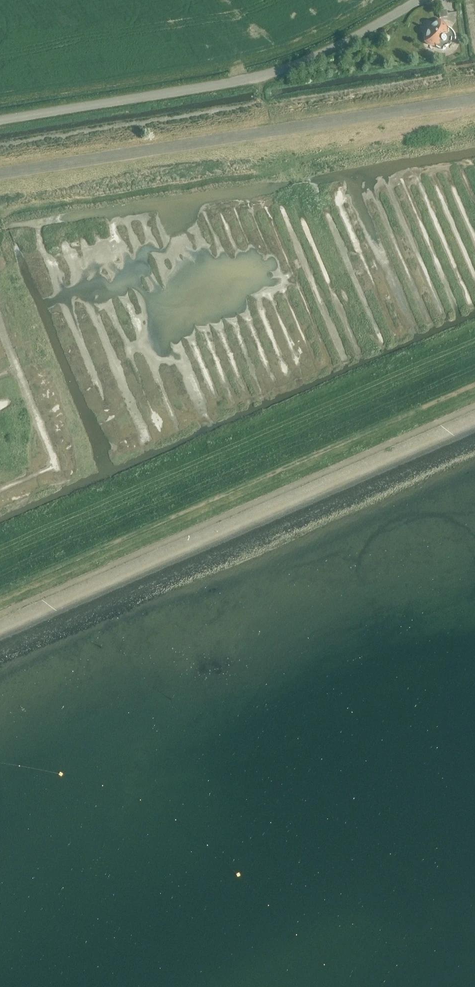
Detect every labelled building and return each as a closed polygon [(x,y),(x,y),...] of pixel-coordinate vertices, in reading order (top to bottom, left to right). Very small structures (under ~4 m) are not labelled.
[(426,37),(426,42),(426,43),(428,45),(430,46),(431,47),(435,47),(436,48),(436,49),(439,51),(441,51),(445,51),(446,51),(446,48),(447,48),(448,47),(450,46),(451,45),(452,43),(452,42),(452,39),(456,39),(456,37),(455,35),(454,33),(452,31),(450,29),(448,28),(445,24),(441,22),(439,22),(435,24),(431,27),(427,33),(426,37)]
